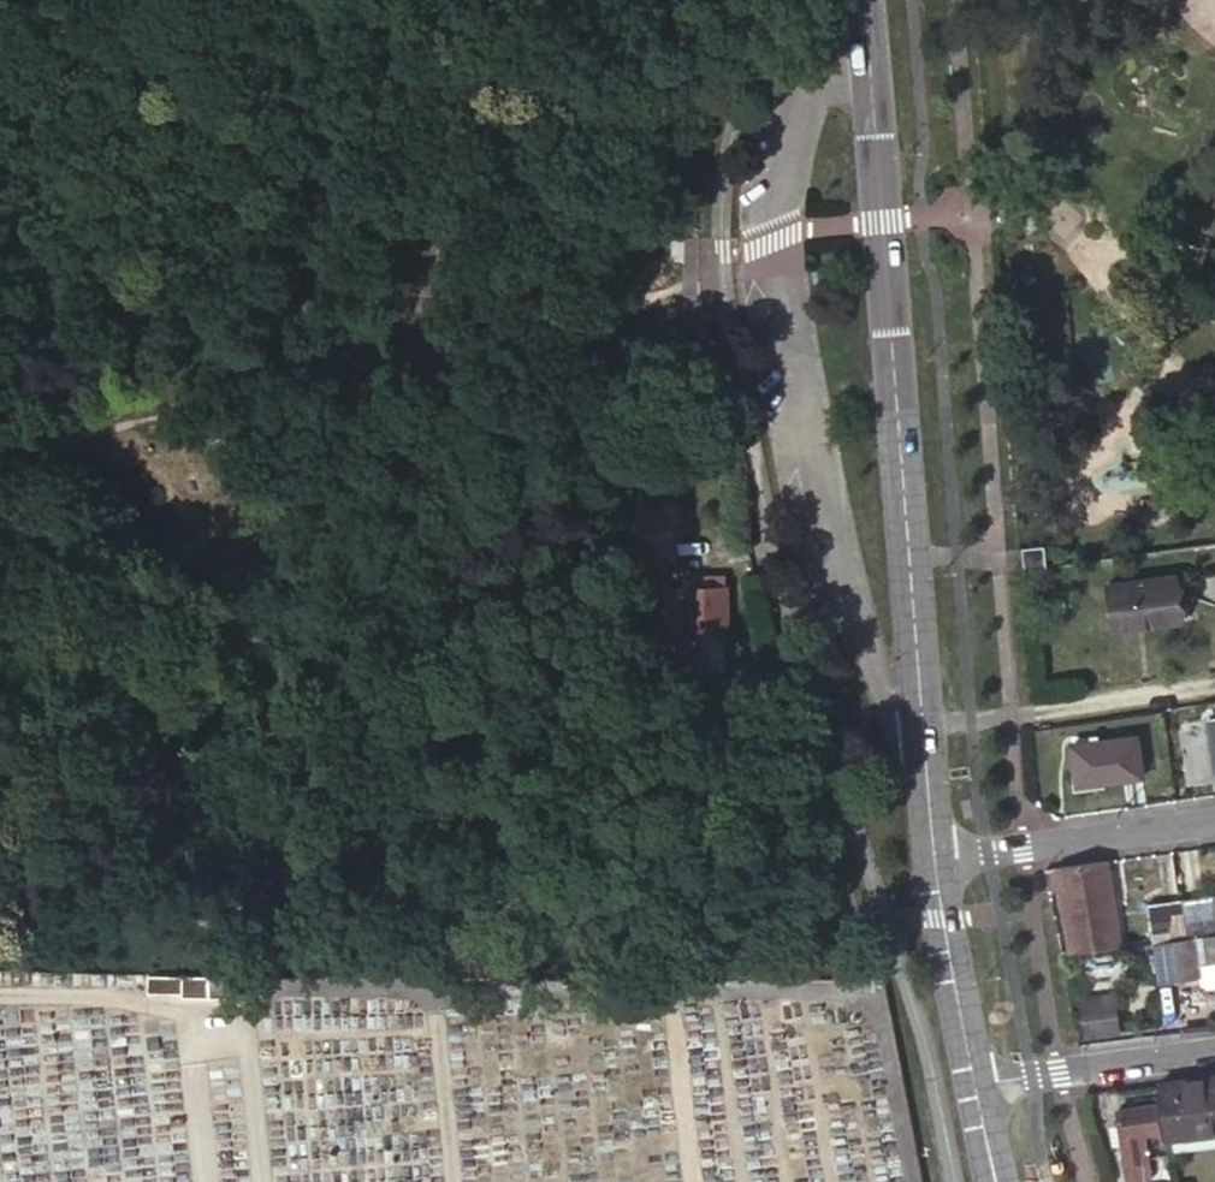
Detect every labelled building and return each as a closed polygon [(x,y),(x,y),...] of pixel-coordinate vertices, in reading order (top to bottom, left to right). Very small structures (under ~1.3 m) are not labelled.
[(676,502),(639,502),(638,561),(640,561),(677,561),(676,502)] [(1020,548),(1023,570),(1046,567),(1043,545),(1020,548)] [(1102,584),(1110,629),(1179,620),(1172,574),(1102,584)] [(665,589),(665,624),(665,638),(665,674),(689,674),(689,638),(725,638),(726,589),(724,589),(724,578),(684,578),(684,589),(665,589)] [(1206,722),(1213,773),(1214,772),(1214,720),(1206,722)] [(1069,747),(1075,788),(1141,778),(1135,737),(1069,747)] [(1079,952),(1098,949),(1123,946),(1110,860),(1086,863),(1053,868),(1054,883),(1070,881),(1079,952)] [(1184,898),(1188,928),(1214,924),(1214,894),(1184,898)] [(1184,898),(1152,903),(1156,932),(1188,928),(1184,898)] [(1199,935),(1202,962),(1214,960),(1214,932),(1206,933),(1199,935)] [(1199,935),(1160,940),(1165,979),(1203,974),(1202,962),(1199,935)] [(1160,940),(1153,941),(1158,980),(1165,979),(1160,940)] [(1211,984),(1214,983),(1214,960),(1202,962),(1203,974),(1204,979),(1211,984)] [(206,976),(206,995),(254,995),(254,977),(206,976)] [(1080,1003),(1084,1033),(1114,1028),(1109,998),(1080,1003)] [(1166,1140),(1214,1135),(1214,1076),(1194,1079),(1160,1084),(1166,1140)] [(1125,1181),(1131,1181),(1152,1179),(1149,1148),(1162,1146),(1158,1106),(1118,1111),(1119,1124),(1121,1142),(1125,1181)] [(1112,1144),(1121,1142),(1119,1124),(1108,1126),(1112,1144)]
